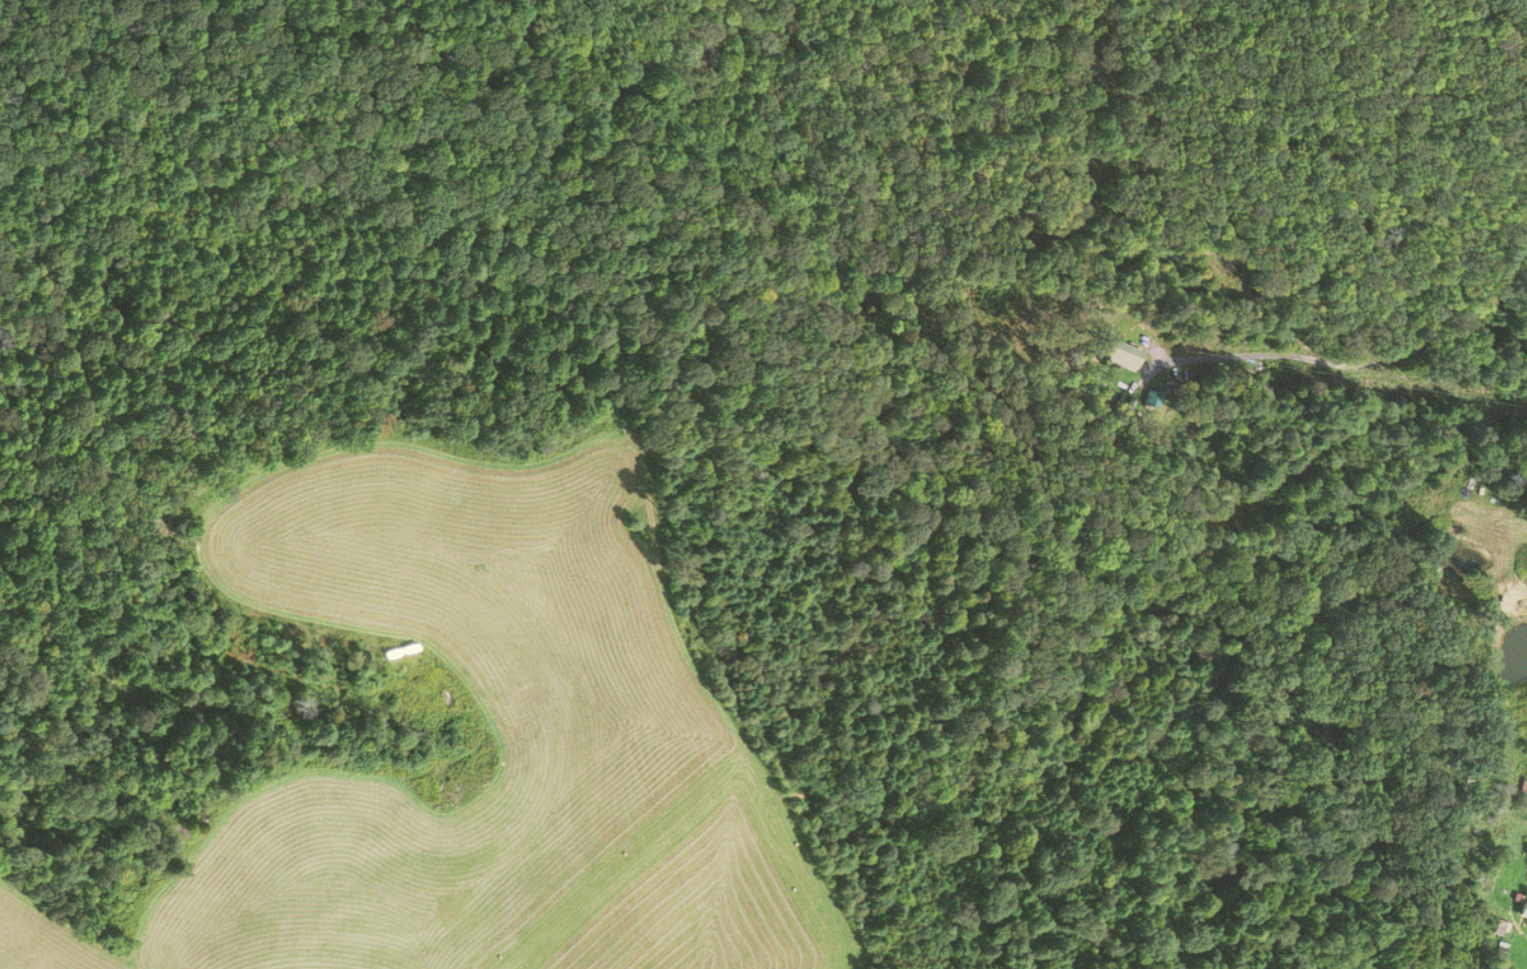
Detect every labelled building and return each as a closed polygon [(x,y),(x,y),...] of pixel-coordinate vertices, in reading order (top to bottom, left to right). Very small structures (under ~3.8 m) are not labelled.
[(1138,347),(1108,347),(1108,368),(1138,368),(1138,347)] [(1517,790),(1525,793),(1526,789),(1526,768),(1517,790)] [(1520,901),(1516,916),(1526,919),(1526,903),(1520,901)]
